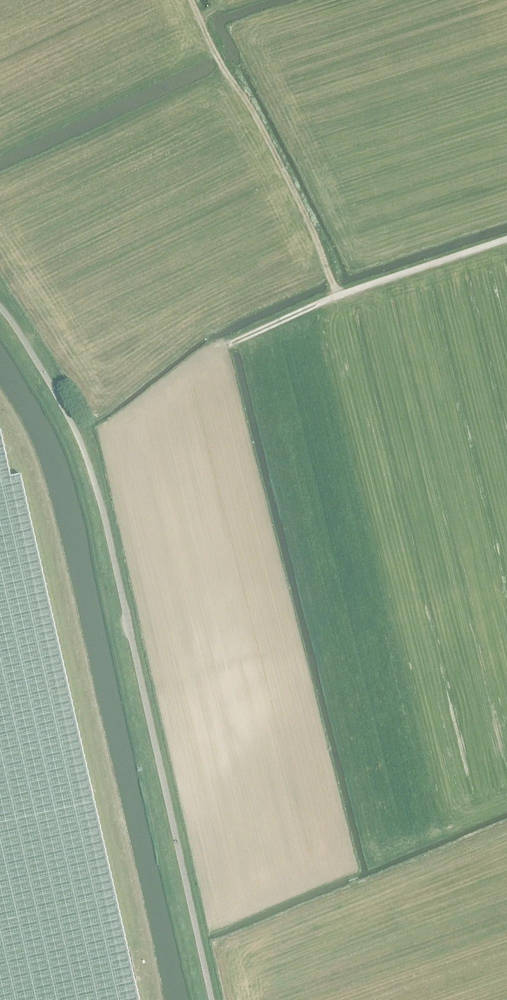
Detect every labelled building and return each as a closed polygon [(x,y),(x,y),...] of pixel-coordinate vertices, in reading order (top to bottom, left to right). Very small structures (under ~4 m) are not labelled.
[(130,960),(22,477),(14,479),(12,471),(3,434),(0,434),(0,999),(139,999),(130,960)]
